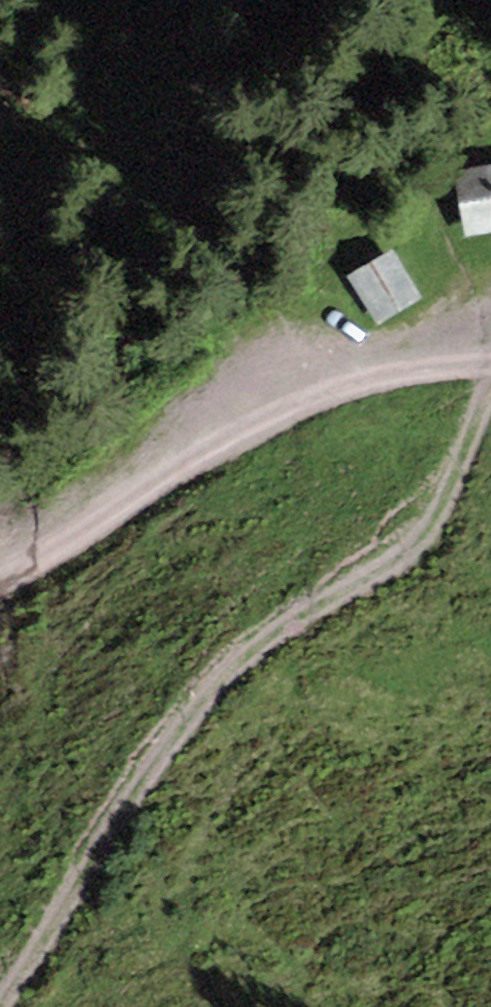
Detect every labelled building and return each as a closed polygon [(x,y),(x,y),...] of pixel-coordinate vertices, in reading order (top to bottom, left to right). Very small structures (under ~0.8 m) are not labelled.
[(463,171),(470,238),(490,236),(490,169),(463,171)] [(395,254),(355,277),(382,323),(422,301),(395,254)]
